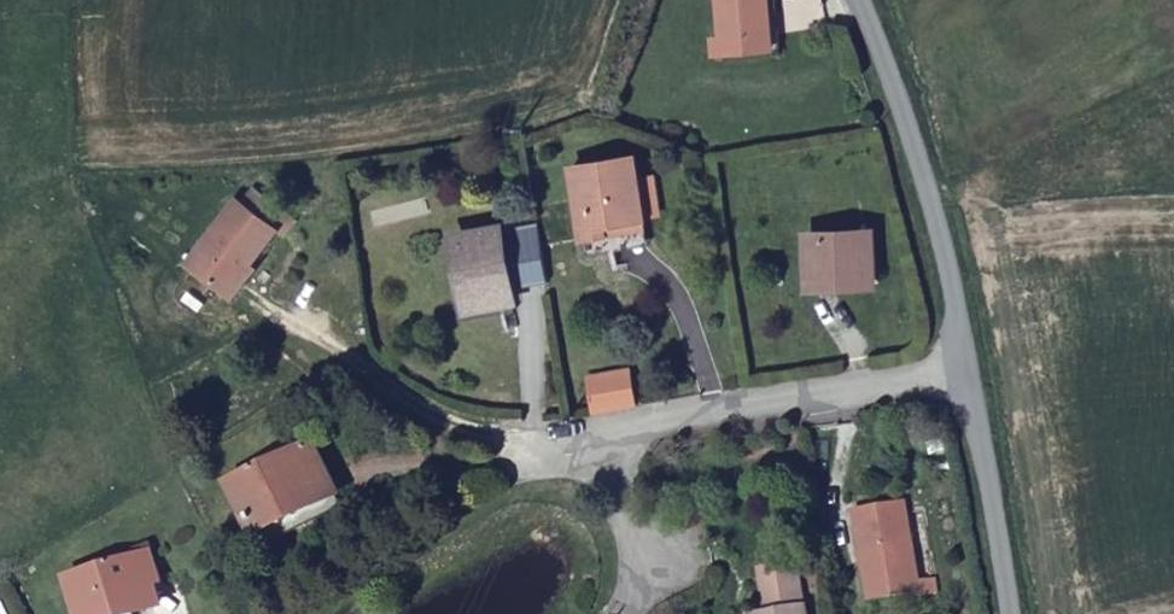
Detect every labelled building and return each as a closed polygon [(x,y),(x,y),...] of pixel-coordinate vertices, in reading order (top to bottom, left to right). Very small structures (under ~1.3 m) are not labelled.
[(789,57),(788,41),(779,42),(773,0),(722,0),(728,62),(789,57)] [(612,224),(648,217),(645,198),(662,196),(658,177),(641,179),(638,157),(576,168),(588,236),(613,231),(612,224)] [(645,198),(648,217),(665,214),(662,196),(645,198)] [(251,214),(279,236),(290,220),(261,199),(251,214)] [(284,240),(279,236),(251,214),(244,208),(195,272),(237,303),(284,240)] [(457,249),(472,302),(516,293),(502,238),(457,249)] [(873,294),(872,242),(817,244),(817,295),(873,294)] [(516,293),(472,302),(477,317),(519,307),(516,293)] [(595,382),(600,419),(638,412),(634,376),(595,382)] [(316,461),(299,471),(326,519),(259,555),(267,570),(348,525),(316,461)] [(326,519),(299,471),(232,507),(259,555),(326,519)] [(910,513),(908,504),(858,515),(877,600),(924,591),(925,597),(945,593),(942,577),(927,510),(910,513)] [(798,559),(756,567),(764,613),(756,613),(809,613),(798,559)] [(156,564),(74,592),(81,613),(156,613),(151,599),(167,594),(156,564)]
